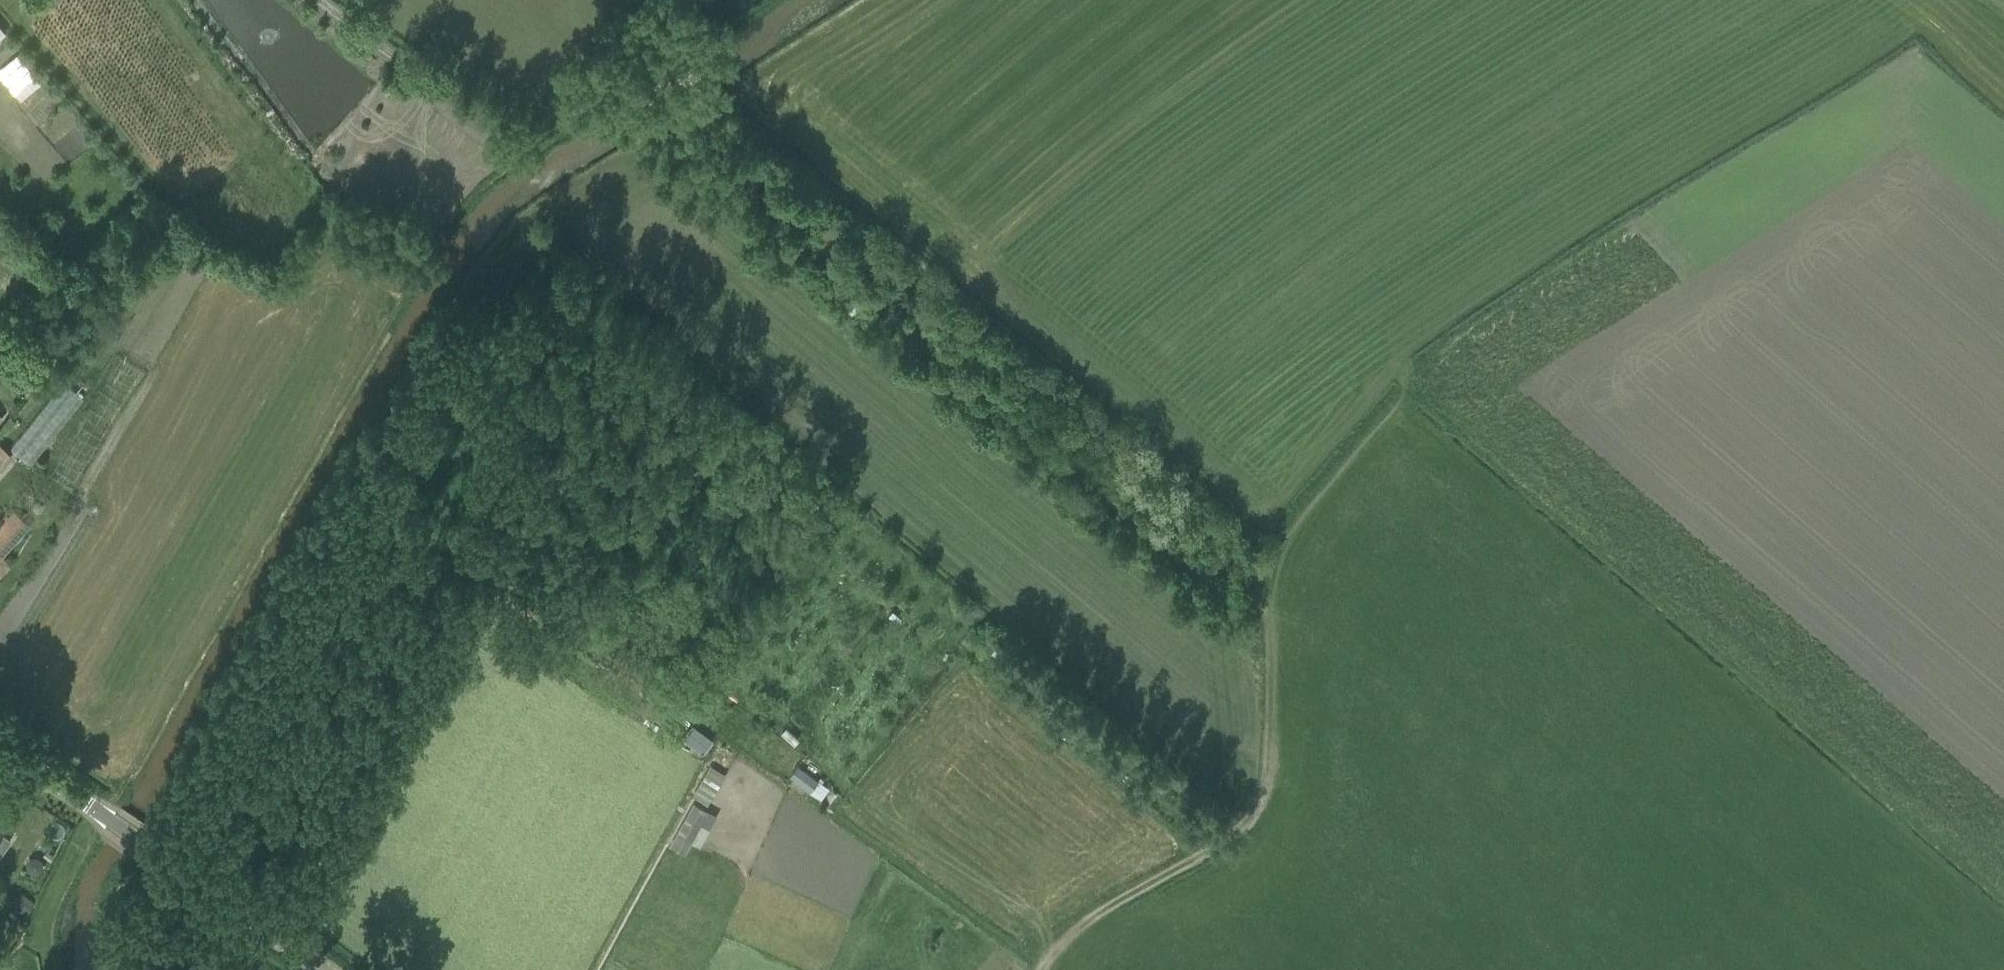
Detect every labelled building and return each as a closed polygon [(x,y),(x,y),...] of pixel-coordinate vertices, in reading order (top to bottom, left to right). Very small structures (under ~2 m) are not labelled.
[(0,68),(0,74),(23,99),(43,81),(18,52),(0,68)] [(14,454),(0,443),(0,470),(14,454)] [(11,564),(3,557),(31,525),(14,509),(0,524),(0,577),(11,564)] [(803,758),(790,775),(812,792),(826,774),(803,758)] [(697,792),(711,800),(726,773),(711,765),(697,792)] [(694,805),(669,852),(687,861),(712,814),(694,805)]
